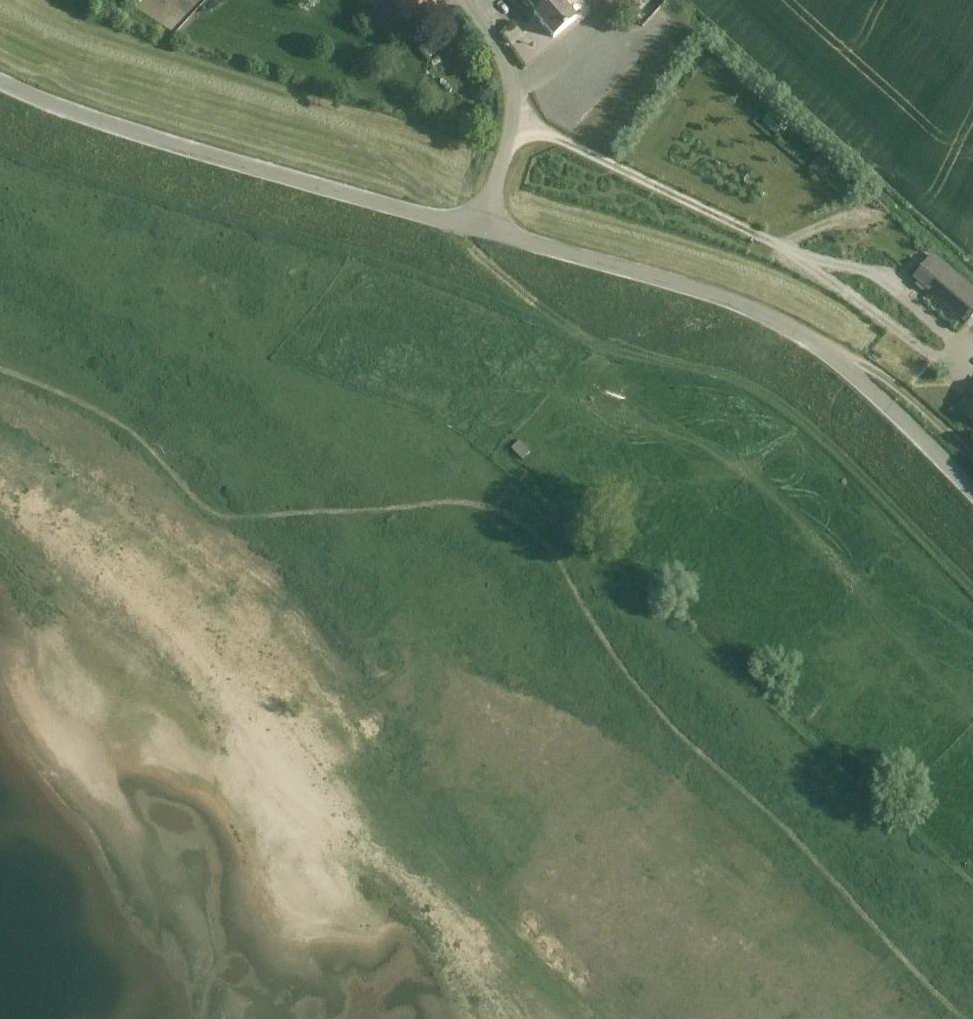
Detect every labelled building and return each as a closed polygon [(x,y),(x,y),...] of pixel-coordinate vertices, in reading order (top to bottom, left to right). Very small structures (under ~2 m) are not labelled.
[(404,25),(436,6),(432,0),(390,0),(404,25)] [(535,13),(532,15),(553,38),(574,19),(559,0),(523,0),(535,13)] [(411,35),(420,49),(430,43),(422,29),(411,35)] [(934,256),(913,281),(965,325),(972,316),(972,289),(934,256)] [(963,416),(972,423),(972,404),(963,416)]
